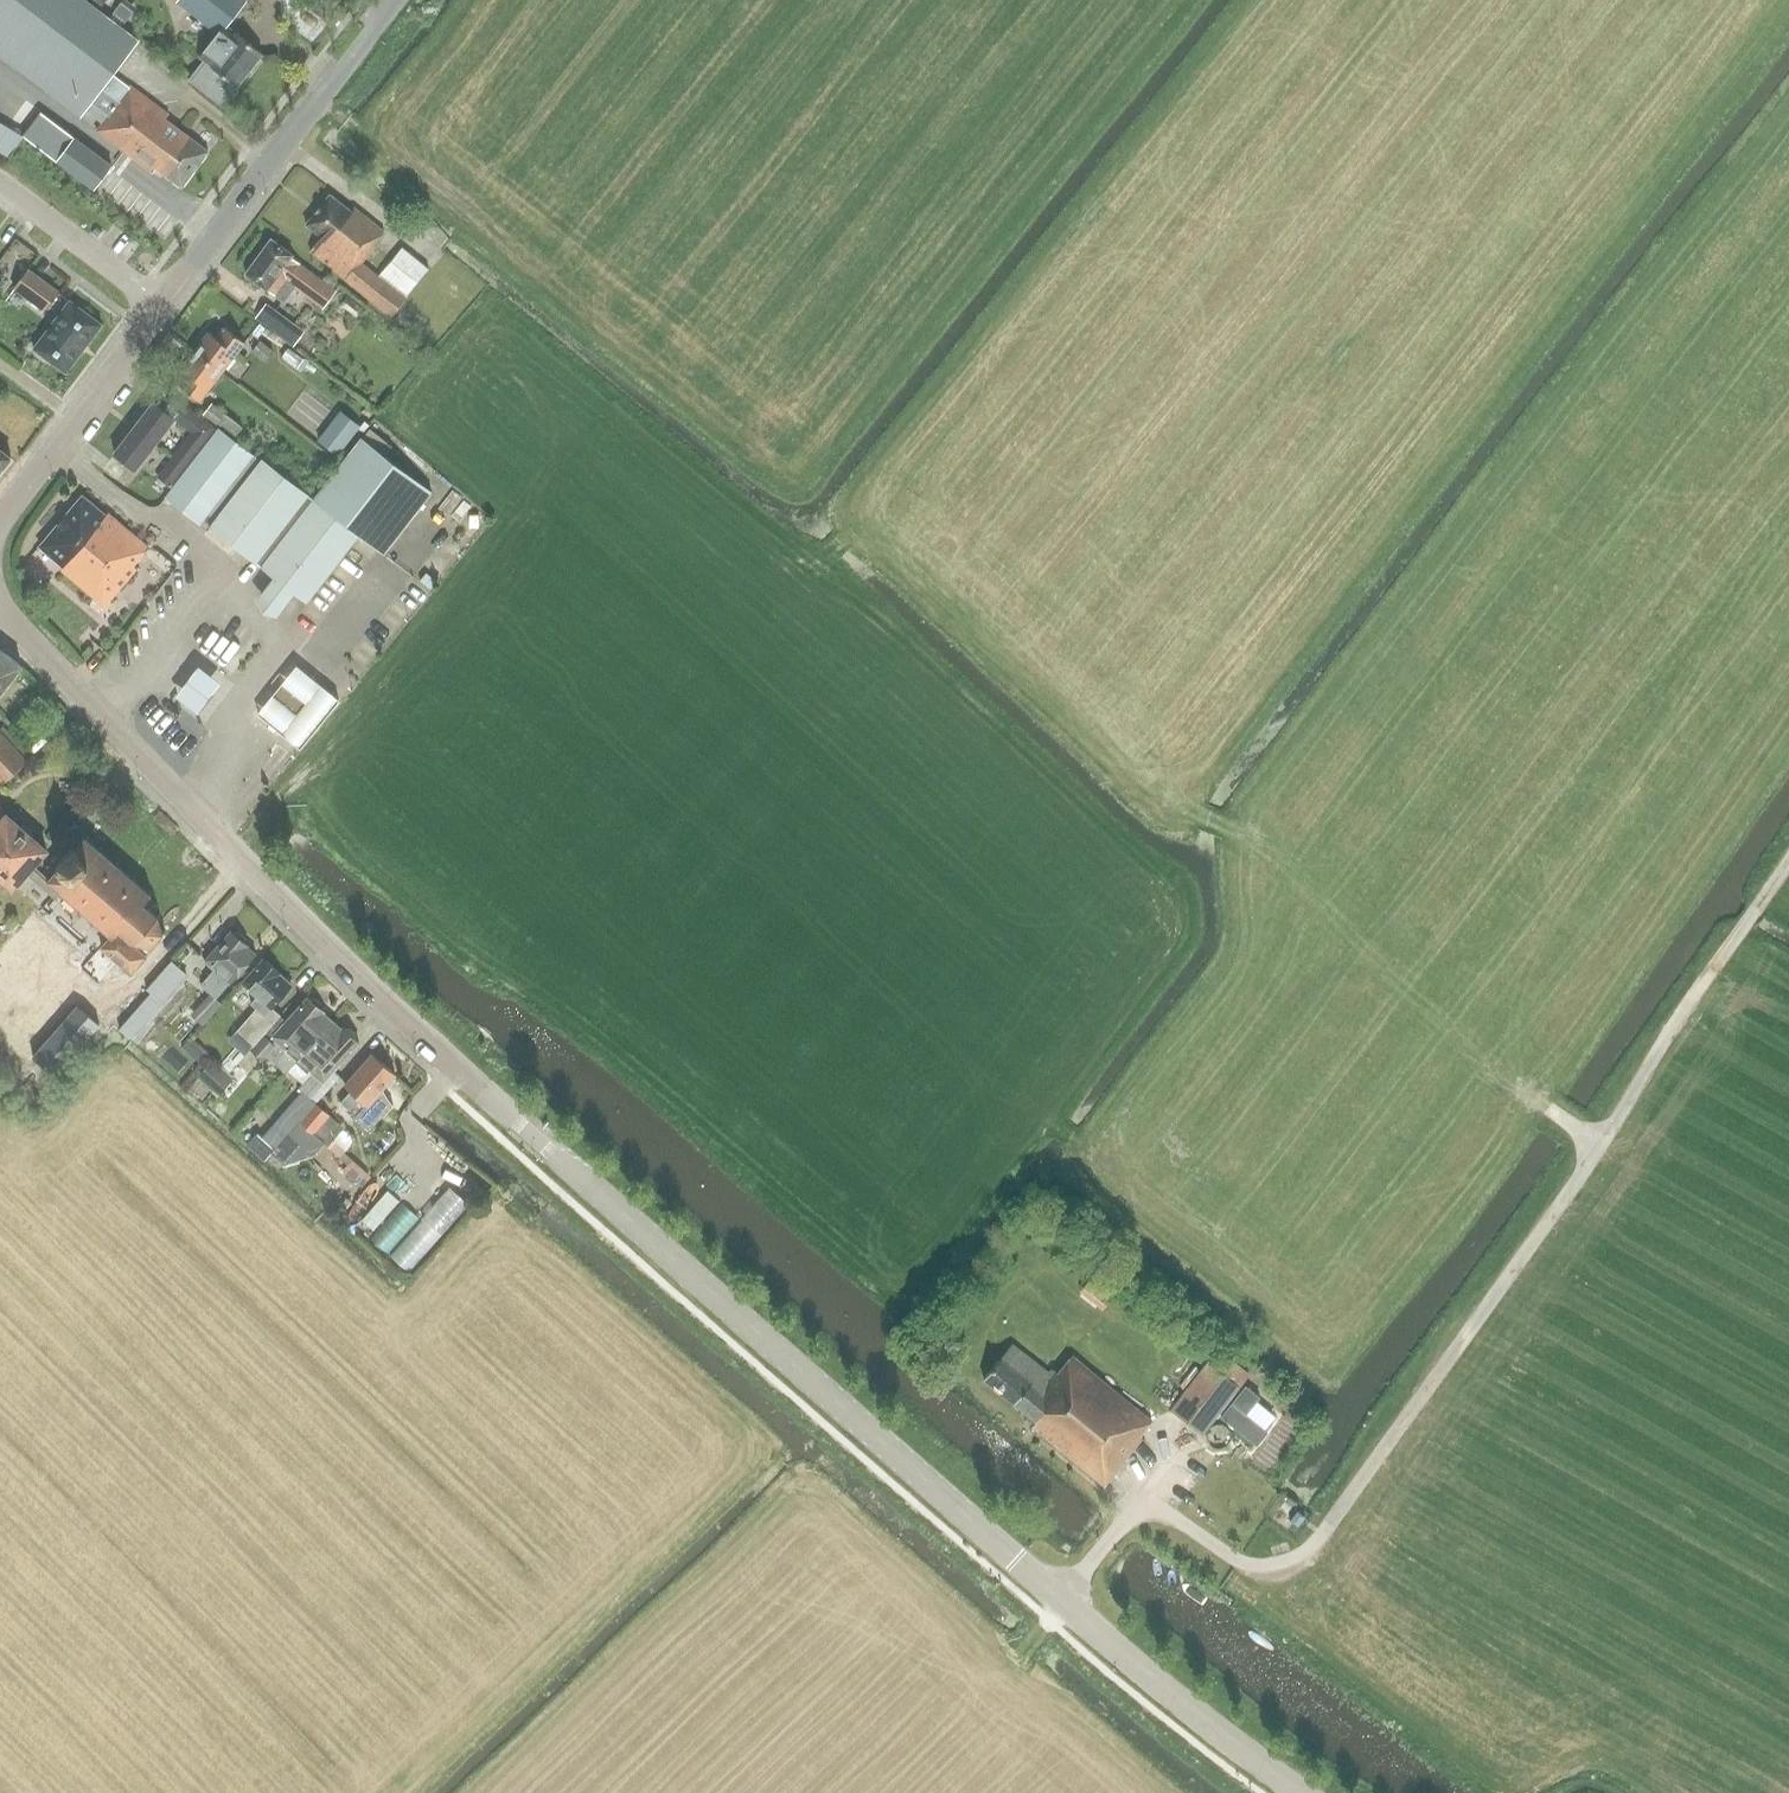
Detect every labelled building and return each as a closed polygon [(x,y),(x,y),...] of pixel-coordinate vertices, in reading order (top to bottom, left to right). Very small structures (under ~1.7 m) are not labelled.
[(36,83),(81,116),(92,103),(109,115),(97,130),(153,172),(156,168),(182,187),(209,152),(166,119),(169,115),(131,85),(120,101),(103,88),(139,40),(85,0),(0,0),(0,56),(36,83)] [(130,0),(122,0),(115,10),(127,20),(138,6),(130,0)] [(195,78),(223,101),(236,85),(237,86),(263,53),(237,33),(227,25),(246,0),(180,0),(179,0),(220,33),(201,57),(207,62),(195,78)] [(112,165),(42,112),(24,136),(57,160),(95,189),(112,165)] [(11,158),(17,148),(0,138),(0,151),(11,158)] [(330,194),(307,224),(322,237),(310,250),(392,316),(407,298),(406,297),(429,268),(402,247),(379,276),(362,263),(375,246),(374,245),(385,232),(355,207),(352,211),(330,194)] [(271,238),(246,273),(280,299),(291,284),(323,308),(337,290),(292,257),(293,255),(271,238)] [(45,311),(59,291),(29,269),(14,288),(45,311)] [(66,372),(102,324),(70,300),(34,349),(66,372)] [(258,325),(264,329),(266,325),(282,337),(290,325),(266,307),(258,319),(261,320),(258,325)] [(195,350),(223,372),(245,342),(225,326),(216,337),(209,332),(195,350)] [(275,349),(262,339),(253,350),(266,360),(275,349)] [(200,401),(223,372),(195,350),(180,369),(188,374),(179,385),(189,392),(200,401)] [(159,477),(171,486),(216,427),(174,396),(165,408),(195,431),(159,477)] [(155,402),(135,428),(155,443),(175,417),(155,402)] [(244,427),(213,402),(206,412),(237,436),(244,427)] [(341,410),(319,439),(338,455),(361,426),(341,410)] [(135,428),(115,454),(135,469),(155,443),(135,428)] [(166,497),(201,523),(209,513),(216,518),(211,526),(276,576),(259,600),(265,610),(276,613),(294,591),(307,601),(359,535),(383,555),(432,492),(362,437),(314,499),(262,459),(261,461),(219,428),(195,460),(166,497)] [(12,458),(0,449),(0,472),(12,458)] [(83,496),(40,546),(63,567),(61,569),(105,606),(137,568),(134,565),(149,547),(108,513),(106,515),(83,496)] [(22,666),(0,649),(0,694),(22,666)] [(202,649),(179,679),(201,697),(225,667),(202,649)] [(306,705),(282,685),(273,696),(297,716),(282,734),(300,750),(339,702),(321,687),(306,705)] [(0,729),(0,781),(3,783),(27,761),(26,759),(32,753),(5,724),(0,729)] [(97,756),(105,748),(96,741),(89,749),(97,756)] [(2,879),(14,889),(27,873),(41,885),(47,878),(33,866),(47,850),(7,815),(6,815),(0,810),(0,877),(2,879)] [(57,866),(47,878),(41,885),(56,899),(60,894),(61,895),(63,892),(78,905),(76,908),(78,910),(80,907),(94,920),(92,922),(94,924),(97,922),(103,927),(100,930),(93,937),(103,946),(102,947),(132,973),(147,956),(145,955),(153,946),(154,946),(153,943),(162,933),(165,934),(166,931),(163,930),(158,918),(161,916),(160,914),(157,916),(146,906),(153,900),(149,896),(152,892),(150,890),(148,893),(134,880),(136,878),(134,876),(132,878),(117,866),(120,863),(117,862),(115,864),(101,851),(103,849),(101,847),(98,849),(88,840),(90,838),(88,836),(86,838),(84,836),(73,849),(57,866)] [(231,982),(256,954),(248,946),(249,945),(246,943),(246,938),(239,932),(234,933),(232,931),(206,960),(216,969),(202,985),(211,993),(193,1013),(205,1024),(224,1004),(217,997),(230,982),(231,982)] [(272,1008),(292,985),(280,974),(281,973),(264,959),(242,983),(258,996),(252,1002),(258,1008),(238,1031),(254,1046),(280,1015),(272,1008)] [(299,1059),(332,1021),(324,1013),(325,1012),(322,1010),(322,1005),(316,999),(311,999),(308,997),(287,1021),(281,1016),(268,1032),(253,1048),(266,1060),(281,1043),(299,1059)] [(99,1027),(78,1008),(34,1058),(55,1077),(99,1027)] [(342,1028),(332,1021),(299,1059),(300,1060),(299,1060),(314,1073),(301,1087),(317,1102),(343,1074),(336,1068),(359,1042),(357,1040),(357,1035),(350,1029),(345,1030),(343,1027),(342,1028)] [(368,1105),(395,1074),(373,1054),(346,1085),(352,1091),(342,1102),(356,1114),(366,1103),(368,1105)] [(235,1076),(221,1064),(208,1079),(222,1092),(235,1076)] [(316,1103),(300,1121),(283,1141),(285,1143),(286,1142),(303,1156),(310,1147),(315,1151),(326,1140),(330,1144),(328,1146),(349,1164),(344,1169),(364,1186),(373,1175),(346,1151),(348,1150),(335,1138),(344,1127),(316,1103)] [(387,1118),(374,1108),(367,1116),(380,1126),(387,1118)] [(439,1196),(455,1215),(472,1202),(456,1182),(439,1196)] [(394,1189),(368,1214),(375,1221),(401,1197),(394,1189)] [(406,1199),(375,1233),(392,1249),(424,1214),(406,1199)] [(427,1213),(394,1250),(413,1267),(445,1229),(427,1213)] [(1251,1373),(1209,1341),(1198,1354),(1208,1362),(1172,1410),(1204,1435),(1241,1387),(1251,1373)] [(1140,1437),(1152,1421),(1072,1355),(1059,1372),(1055,1370),(1051,1375),(1013,1344),(984,1379),(1037,1422),(1032,1427),(1105,1486),(1142,1438),(1140,1437)] [(1261,1397),(1247,1387),(1222,1418),(1256,1445),(1266,1431),(1247,1415),(1261,1397)] [(1299,1527),(1306,1516),(1298,1510),(1290,1521),(1299,1527)]
